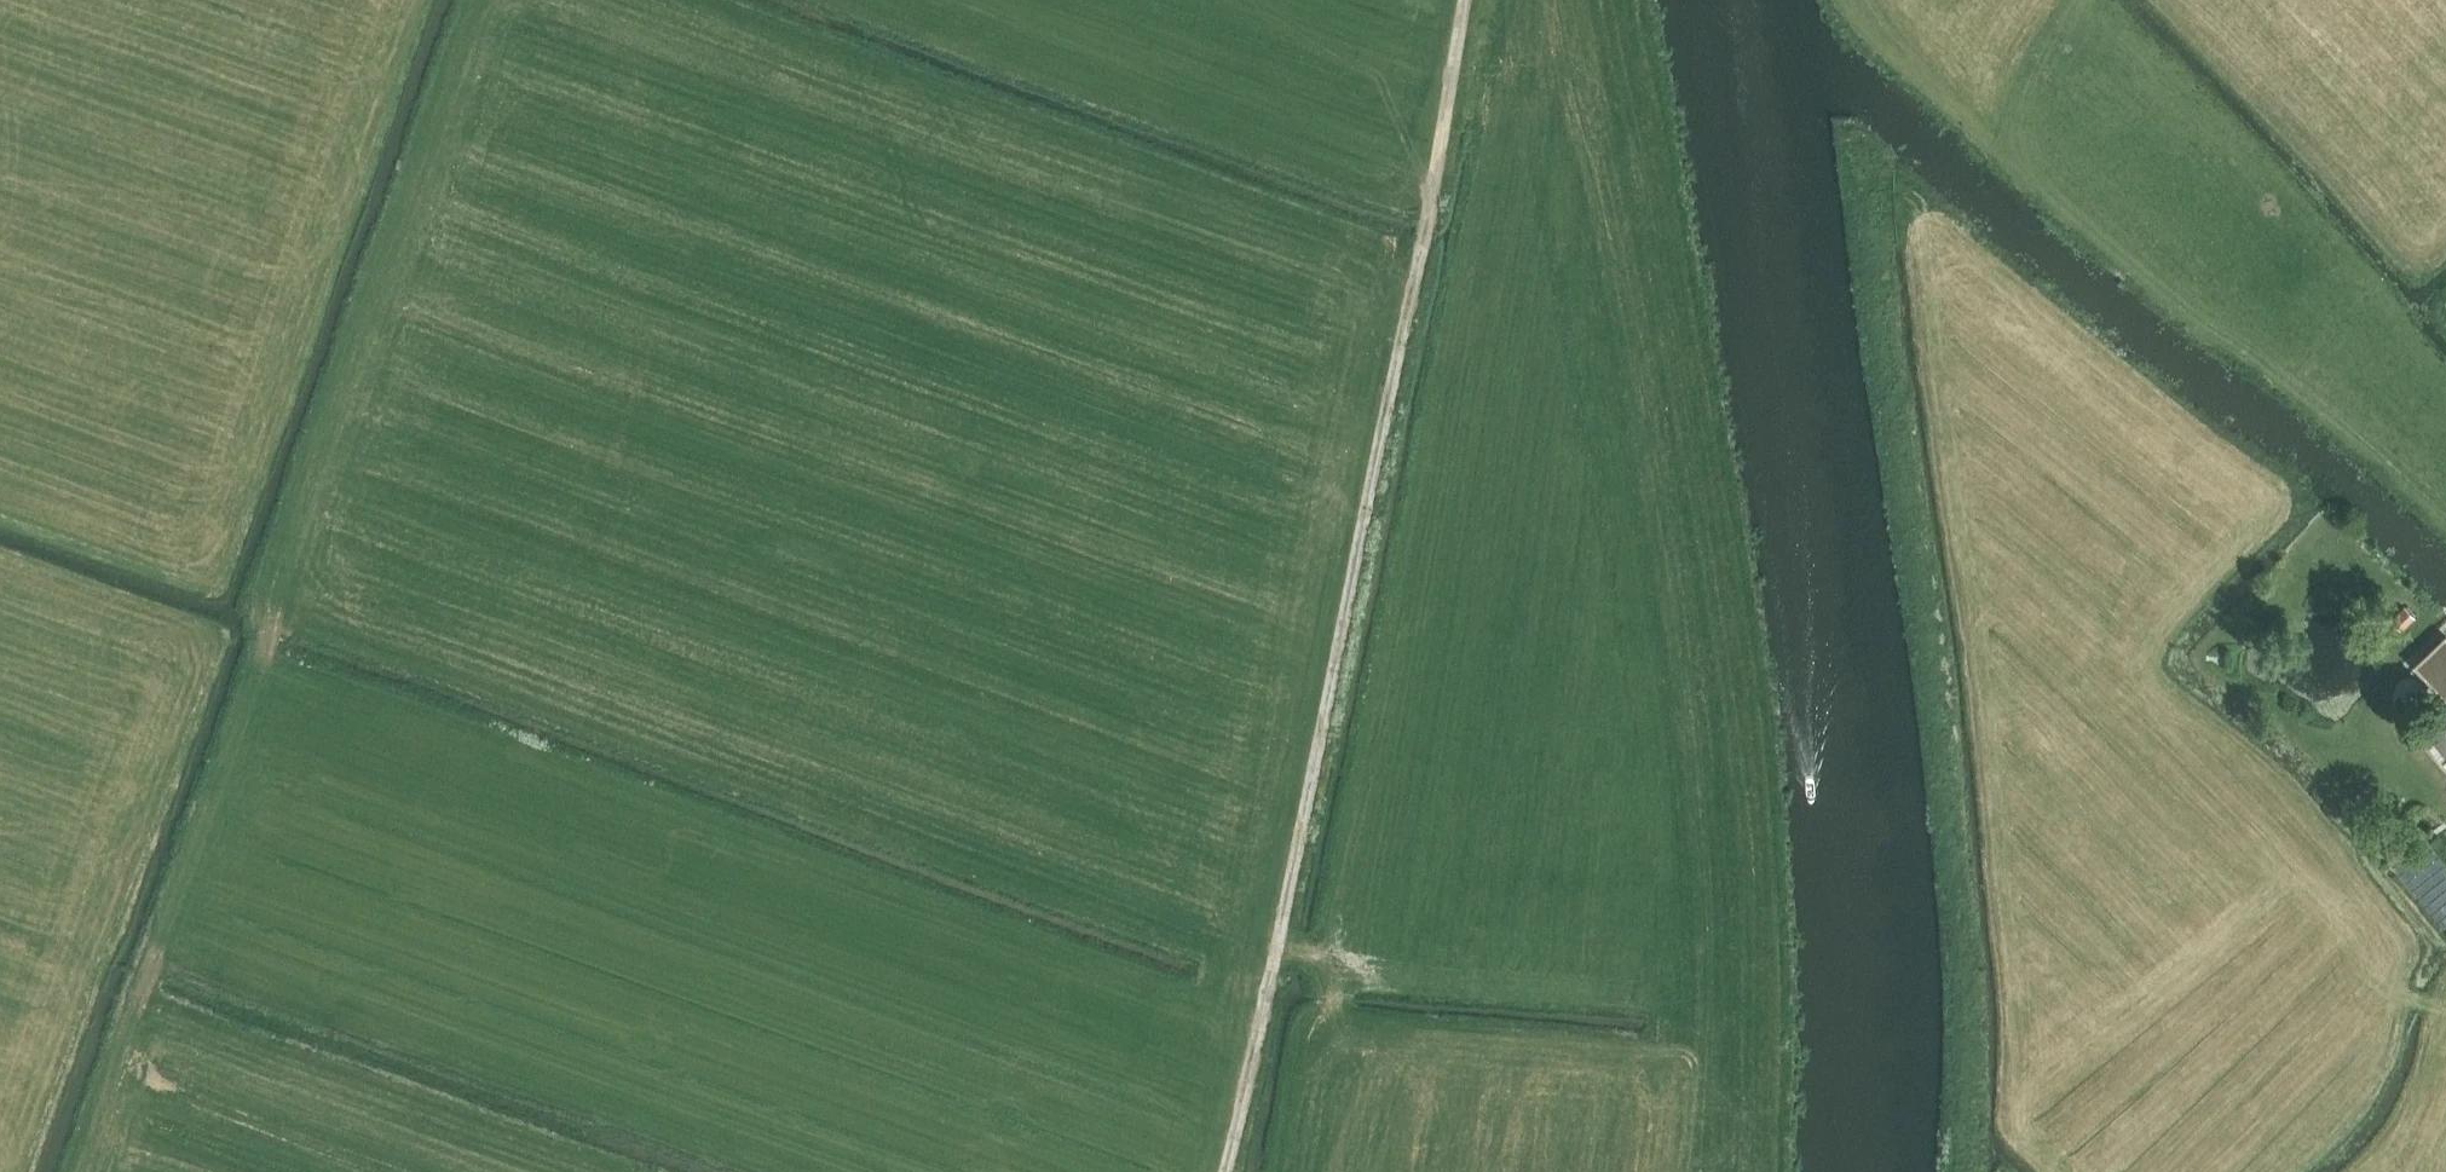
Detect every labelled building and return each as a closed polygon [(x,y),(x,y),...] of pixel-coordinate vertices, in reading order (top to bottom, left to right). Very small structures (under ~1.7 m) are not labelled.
[(2415,618),(2406,608),(2394,620),(2403,630),(2415,618)] [(2431,731),(2445,749),(2445,718),(2431,731)]
